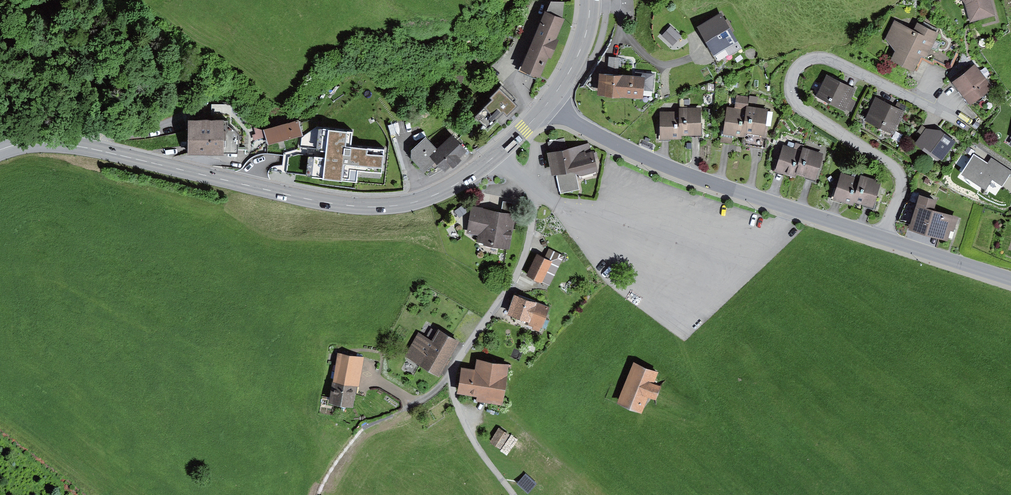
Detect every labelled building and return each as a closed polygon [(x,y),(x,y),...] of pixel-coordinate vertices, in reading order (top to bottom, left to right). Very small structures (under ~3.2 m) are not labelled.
[(965,5),(970,23),(995,16),(991,0),(962,0),(965,5)] [(546,12),(562,18),(564,2),(551,2),(546,12)] [(546,12),(545,11),(520,70),(540,78),(548,58),(551,59),(559,40),(556,39),(564,19),(562,18),(546,12)] [(721,14),(698,28),(713,55),(737,41),(732,33),(735,31),(727,19),(725,20),(721,14)] [(913,29),(895,20),(886,38),(895,52),(891,60),(913,71),(921,56),(924,58),(937,32),(916,22),(913,29)] [(671,27),(662,37),(673,47),(682,37),(671,27)] [(937,32),(924,58),(932,63),(934,60),(946,66),(950,65),(961,43),(937,32)] [(737,41),(713,55),(718,63),(742,49),(737,41)] [(608,57),(607,74),(619,75),(620,57),(608,57)] [(975,65),(952,83),(970,106),(976,101),(979,101),(983,99),(982,96),(992,88),(975,65)] [(607,74),(599,74),(598,95),(643,98),(644,90),(653,91),(655,73),(635,72),(634,76),(619,75),(607,74)] [(855,89),(827,75),(816,96),(846,111),(847,109),(852,112),(857,101),(851,98),(855,89)] [(505,87),(479,114),(495,129),(521,102),(505,87)] [(747,96),(736,95),(735,106),(746,107),(747,96)] [(758,97),(750,96),(749,103),(757,104),(758,97)] [(894,107),(875,97),(864,120),(893,135),(905,112),(894,107)] [(897,101),(894,107),(905,112),(907,106),(897,101)] [(211,104),(211,122),(222,122),(228,122),(232,121),(232,104),(211,104)] [(768,109),(747,106),(746,109),(743,134),(764,137),(765,129),(768,109)] [(743,134),(746,109),(737,108),(727,107),(723,135),(743,138),(743,134)] [(700,108),(679,108),(679,111),(679,136),(701,136),(701,128),(700,108)] [(679,136),(679,111),(669,111),(659,111),(660,140),(679,140),(679,136)] [(298,121),(263,130),(253,127),(255,134),(252,135),(254,139),(266,136),(269,144),(302,135),(298,121)] [(211,122),(188,122),(188,155),(223,155),(222,154),(222,122),(211,122)] [(228,122),(222,122),(222,154),(238,154),(239,135),(228,125),(228,122)] [(921,136),(926,129),(921,126),(916,133),(921,136)] [(309,156),(307,175),(354,180),(355,170),(380,173),(382,151),(351,147),(353,132),(318,128),(315,154),(324,155),(324,158),(309,156)] [(764,137),(743,134),(743,138),(742,142),(745,145),(766,148),(769,130),(765,129),(764,137)] [(921,136),(915,144),(938,160),(940,158),(942,160),(956,142),(940,130),(926,129),(921,136)] [(427,139),(415,150),(413,158),(427,173),(438,163),(443,171),(466,152),(451,137),(437,150),(427,139)] [(547,142),(550,152),(567,148),(565,138),(547,142)] [(643,141),(641,145),(651,150),(653,145),(643,141)] [(795,142),(794,147),(803,150),(804,147),(805,145),(795,142)] [(550,152),(547,153),(552,177),(557,176),(561,194),(580,189),(576,174),(581,176),(599,172),(594,150),(592,151),(590,143),(567,148),(550,152)] [(796,175),(803,150),(794,147),(784,145),(776,172),(795,178),(796,175)] [(824,153),(804,147),(803,150),(796,175),(816,181),(824,153)] [(968,147),(965,151),(971,156),(974,151),(968,147)] [(974,154),(962,174),(986,190),(993,180),(1002,186),(1010,173),(1010,171),(991,158),(988,163),(974,154)] [(853,202),(860,178),(841,172),(833,200),(852,205),(853,202)] [(881,181),(861,175),(860,178),(853,202),(873,208),(881,181)] [(912,191),(909,200),(915,203),(919,193),(912,191)] [(938,200),(920,195),(910,230),(947,241),(950,230),(954,231),(958,218),(935,211),(938,200)] [(503,202),(501,212),(515,214),(517,204),(503,202)] [(464,204),(454,211),(459,218),(469,211),(464,204)] [(501,212),(472,207),(468,234),(477,235),(476,242),(483,243),(483,246),(509,250),(515,214),(501,212)] [(536,254),(526,275),(549,286),(563,255),(549,249),(545,258),(536,254)] [(514,293),(506,315),(528,323),(527,326),(532,328),(532,329),(541,332),(550,307),(514,293)] [(419,331),(405,356),(438,375),(457,341),(439,331),(434,340),(419,331)] [(364,357),(337,352),(327,405),(352,409),(356,386),(359,387),(364,357)] [(475,369),(461,367),(457,393),(476,396),(476,401),(501,405),(508,365),(476,359),(475,369)] [(659,372),(633,362),(616,404),(641,414),(648,397),(655,400),(660,387),(654,384),(659,372)] [(499,428),(490,442),(501,449),(510,435),(499,428)] [(525,474),(517,484),(528,493),(536,484),(525,474)]
